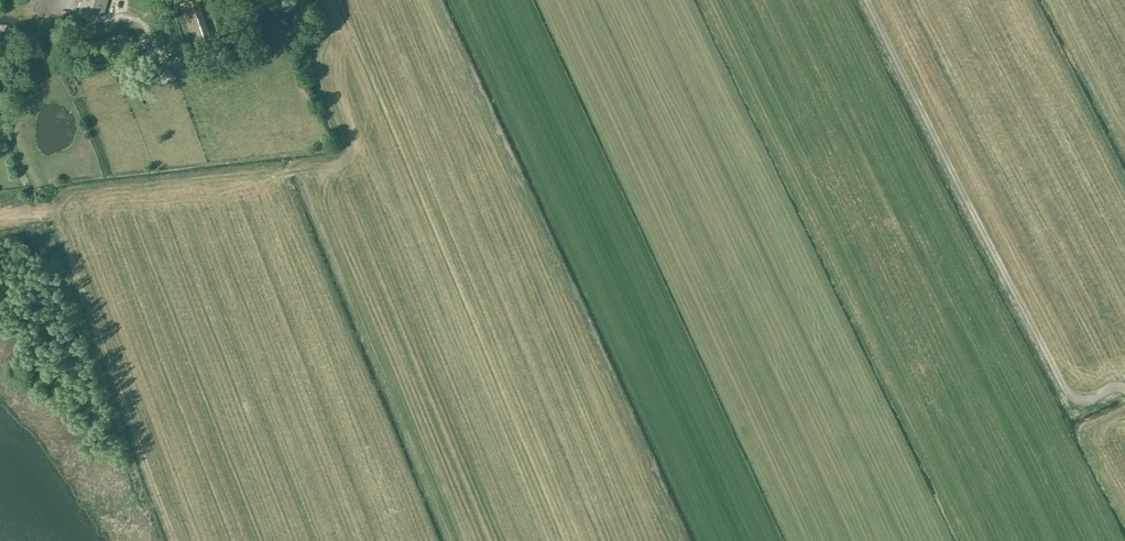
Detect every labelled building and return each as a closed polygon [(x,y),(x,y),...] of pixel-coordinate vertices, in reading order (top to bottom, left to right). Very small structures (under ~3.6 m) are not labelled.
[(80,8),(104,15),(108,0),(83,0),(80,8)] [(181,4),(194,46),(212,40),(198,0),(192,0),(181,4)]
